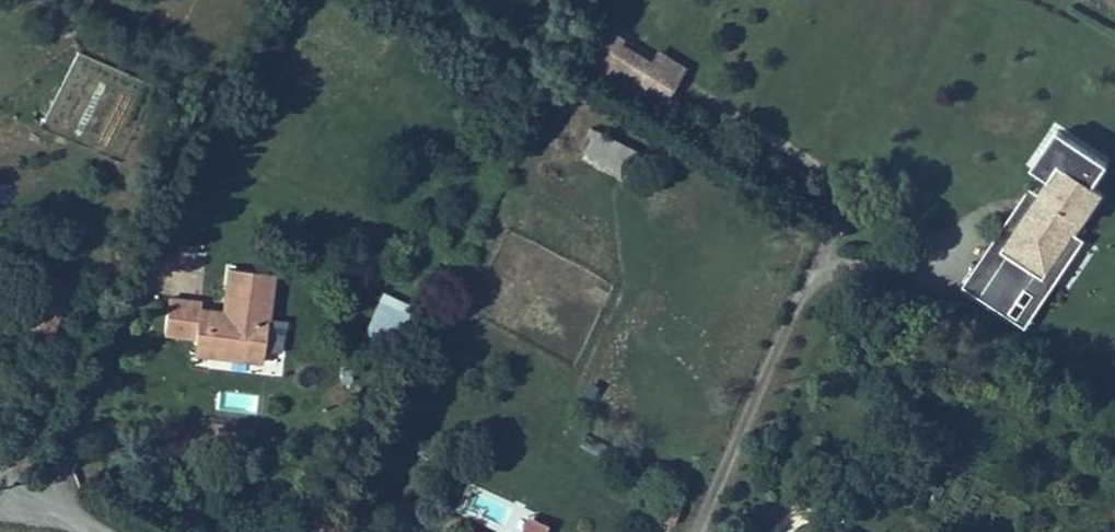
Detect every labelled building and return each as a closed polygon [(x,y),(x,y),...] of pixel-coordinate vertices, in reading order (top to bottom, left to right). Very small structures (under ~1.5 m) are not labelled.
[(596,34),(583,68),(669,100),(682,64),(652,53),(651,55),(596,34)] [(630,145),(579,120),(571,137),(622,162),(630,145)] [(1083,167),(1041,140),(981,235),(1024,262),(1083,167)] [(1054,282),(1064,290),(1092,253),(1082,245),(1054,282)] [(262,273),(217,266),(212,300),(219,301),(217,311),(211,310),(183,306),(184,302),(148,297),(143,330),(185,336),(184,341),(210,344),(208,354),(229,357),(231,347),(251,350),(262,273)] [(366,301),(362,308),(384,321),(388,314),(366,301)] [(384,321),(362,308),(351,326),(373,339),(384,321)] [(184,341),(183,351),(208,354),(210,344),(184,341)] [(229,357),(249,359),(251,350),(231,347),(229,357)] [(546,526),(525,518),(519,531),(544,531),(546,526)] [(801,522),(796,531),(820,531),(801,522)]
